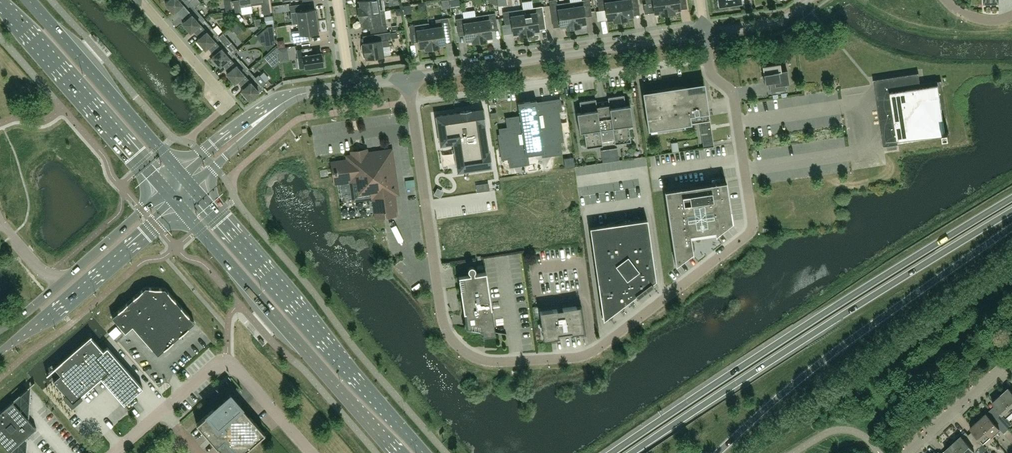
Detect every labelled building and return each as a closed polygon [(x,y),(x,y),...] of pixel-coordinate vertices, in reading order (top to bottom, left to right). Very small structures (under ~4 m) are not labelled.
[(183,17),(195,7),(201,2),(199,0),(191,0),(190,2),(188,0),(168,0),(165,3),(174,12),(176,10),(183,17)] [(241,7),(252,6),(251,0),(235,0),(233,0),(235,12),(242,11),(241,7)] [(252,6),(262,4),(264,14),(271,13),(269,0),(251,0),(252,6)] [(383,0),(365,0),(358,1),(358,7),(359,14),(384,10),(383,0)] [(570,2),(557,4),(557,0),(550,0),(549,0),(552,17),(559,16),(561,29),(566,28),(566,29),(574,28),(570,2)] [(586,25),(585,13),(591,12),(590,0),(583,0),(570,2),(574,28),(581,27),(581,26),(586,25)] [(618,0),(597,0),(599,10),(606,9),(608,22),(613,21),(613,22),(621,21),(618,0)] [(621,21),(628,20),(628,19),(633,18),(632,6),(639,5),(638,0),(618,0),(621,21)] [(646,4),(653,3),(655,15),(660,14),(660,15),(668,14),(666,0),(646,0),(646,4)] [(668,14),(675,13),(675,12),(681,11),(679,0),(666,0),(668,14)] [(315,11),(315,9),(304,10),(303,3),(290,5),(292,24),(299,23),(319,20),(318,13),(315,11)] [(411,4),(403,5),(404,14),(412,13),(411,4)] [(523,9),(524,14),(523,14),(527,35),(534,33),(539,32),(538,23),(542,23),(541,19),(544,18),(543,6),(523,9)] [(193,29),(205,19),(195,7),(183,17),(185,20),(183,22),(191,32),(193,29)] [(519,35),(519,36),(527,35),(523,14),(524,14),(523,9),(503,12),(505,24),(512,23),(514,36),(519,35)] [(387,30),(384,10),(359,14),(360,22),(361,21),(361,27),(374,25),(375,32),(387,30)] [(490,27),(497,25),(495,13),(476,16),(479,42),(487,40),(492,39),(490,27)] [(479,42),(476,16),(456,19),(458,31),(465,30),(466,43),(472,42),(472,43),(479,42)] [(436,27),(429,28),(432,49),(440,47),(445,46),(443,34),(450,32),(448,17),(435,19),(436,27)] [(208,46),(219,36),(205,19),(193,29),(200,37),(197,39),(205,49),(208,46)] [(319,20),(299,23),(300,28),(298,30),(292,31),(293,43),(309,41),(308,34),(318,32),(318,30),(320,27),(319,20)] [(425,50),(432,49),(429,28),(429,23),(409,26),(411,38),(418,37),(419,50),(425,49),(425,50)] [(268,27),(258,36),(271,50),(276,44),(274,27),(268,27)] [(372,59),(378,58),(378,57),(384,56),(383,47),(390,46),(389,39),(391,39),(390,32),(373,34),(374,41),(363,43),(363,44),(362,44),(362,50),(362,52),(364,58),(365,57),(365,58),(365,59),(372,58),(372,59)] [(208,46),(215,54),(212,56),(220,65),(223,63),(234,53),(238,50),(223,33),(219,36),(208,46)] [(273,66),(292,60),(290,53),(291,52),(289,46),(269,53),(273,66)] [(325,61),(324,57),(322,55),(321,53),(310,54),(309,48),(296,49),(299,69),(308,67),(310,69),(314,69),(316,66),(323,65),(323,63),(325,61)] [(237,80),(249,70),(234,53),(223,63),(229,71),(227,73),(235,82),(238,80),(237,80)] [(771,82),(772,93),(786,91),(785,84),(789,83),(787,69),(781,70),(780,63),(762,66),(765,82),(771,82)] [(249,70),(237,80),(238,80),(244,87),(241,90),(250,99),(255,94),(256,95),(265,88),(263,85),(266,82),(259,74),(256,77),(249,70)] [(943,86),(942,80),(921,84),(919,73),(874,80),(876,95),(878,95),(880,106),(878,106),(884,146),(888,145),(888,143),(896,142),(896,144),(935,138),(935,136),(944,135),(944,137),(950,136),(949,130),(947,130),(946,121),(948,121),(944,95),(942,96),(941,87),(943,86)] [(686,85),(657,90),(658,93),(644,95),(646,108),(650,107),(651,116),(646,117),(648,130),(702,122),(705,144),(714,143),(708,109),(707,109),(704,90),(687,93),(686,85)] [(577,113),(580,132),(584,131),(586,148),(603,146),(600,130),(612,128),(615,144),(631,142),(629,125),(633,124),(630,105),(626,106),(624,95),(608,97),(609,105),(597,106),(596,99),(579,101),(581,112),(577,113)] [(518,102),(521,127),(501,130),(502,135),(500,136),(502,149),(509,148),(511,163),(516,162),(516,164),(528,163),(527,155),(544,153),(544,155),(555,153),(555,151),(560,150),(558,135),(561,135),(559,124),(557,124),(557,120),(559,120),(556,101),(537,104),(537,100),(518,102)] [(486,124),(483,109),(471,111),(471,109),(460,111),(460,112),(436,116),(440,146),(453,144),(457,172),(492,167),(490,151),(489,152),(485,124),(486,124)] [(775,126),(758,129),(760,137),(776,134),(775,126)] [(601,150),(603,163),(619,160),(617,148),(601,150)] [(766,158),(781,157),(781,149),(766,151),(766,158)] [(396,192),(390,152),(365,156),(364,152),(354,153),(355,157),(350,158),(350,162),(334,164),(335,171),(335,174),(336,174),(337,180),(353,178),(355,198),(375,195),(378,215),(395,213),(392,193),(396,192)] [(565,168),(575,167),(574,157),(564,158),(565,168)] [(716,234),(732,222),(726,181),(665,190),(676,265),(692,253),(693,253),(690,235),(715,231),(715,235),(716,235),(716,234)] [(622,190),(623,198),(638,196),(637,188),(622,190)] [(652,283),(656,280),(647,219),(590,227),(603,320),(636,295),(637,297),(653,285),(652,283)] [(470,272),(470,274),(458,276),(464,313),(465,313),(466,317),(464,326),(506,334),(507,333),(495,331),(486,272),(474,274),(474,272),(475,270),(474,267),(473,266),(470,266),(469,267),(468,269),(470,272)] [(158,355),(173,342),(195,322),(165,289),(146,287),(112,317),(125,332),(132,326),(158,355)] [(563,334),(567,334),(567,332),(571,332),(572,333),(583,331),(580,306),(540,311),(544,339),(559,337),(558,333),(563,333),(563,334)] [(55,368),(61,374),(53,381),(69,398),(76,392),(80,397),(101,378),(124,405),(143,388),(107,347),(103,351),(91,336),(92,335),(91,335),(53,368),(54,369),(55,368)] [(953,383),(961,391),(971,379),(963,372),(953,383)] [(10,452),(26,452),(27,436),(35,429),(36,429),(36,428),(36,427),(28,419),(31,386),(35,383),(34,382),(0,412),(0,441),(10,452)] [(1008,388),(1000,395),(1011,409),(1011,393),(1008,388)] [(197,424),(222,452),(242,452),(264,433),(249,416),(230,394),(214,408),(197,424)] [(1006,417),(1011,412),(1011,409),(1000,395),(992,402),(1001,412),(996,416),(999,420),(1001,422),(1006,417)] [(978,421),(991,436),(1003,425),(1001,422),(999,420),(995,424),(986,413),(978,421)] [(991,436),(978,421),(970,428),(979,438),(974,442),(979,447),(991,436)] [(974,442),(970,446),(961,436),(953,443),(962,452),(972,452),(974,451),(976,452),(982,452),(983,452),(979,447),(974,442)] [(953,443),(945,450),(948,452),(962,452),(953,443)]
